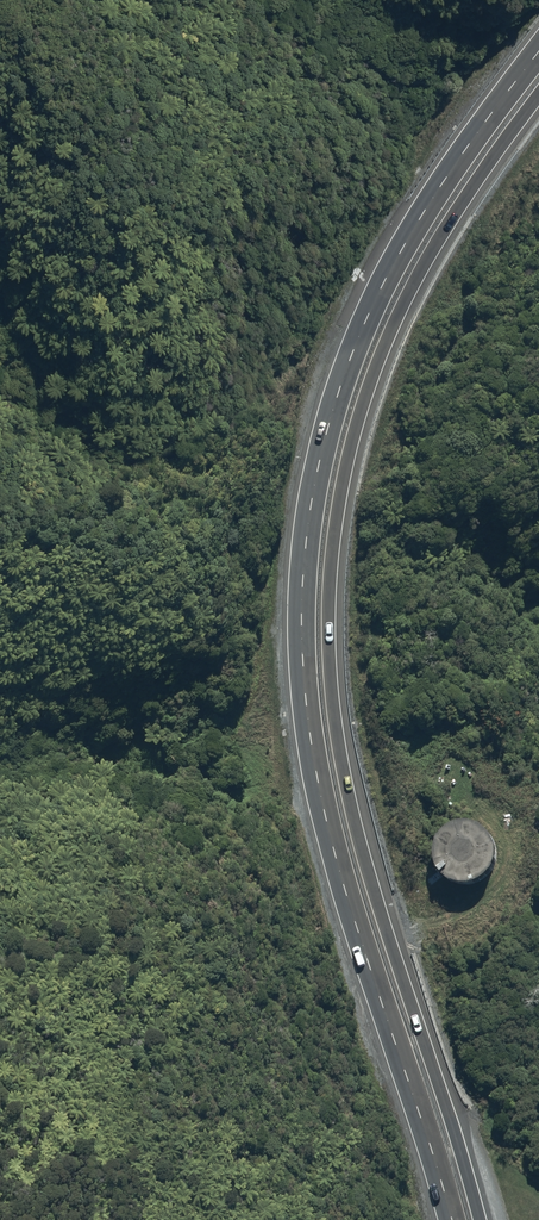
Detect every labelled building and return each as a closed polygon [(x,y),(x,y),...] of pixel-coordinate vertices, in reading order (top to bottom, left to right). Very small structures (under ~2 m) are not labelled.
[(440,834),(435,843),(433,853),(435,864),(440,873),(447,880),(457,884),(467,885),(477,882),(486,877),(492,869),(496,859),(496,849),(492,839),(486,831),(478,825),(468,822),(457,823),(448,827),(440,834)]
